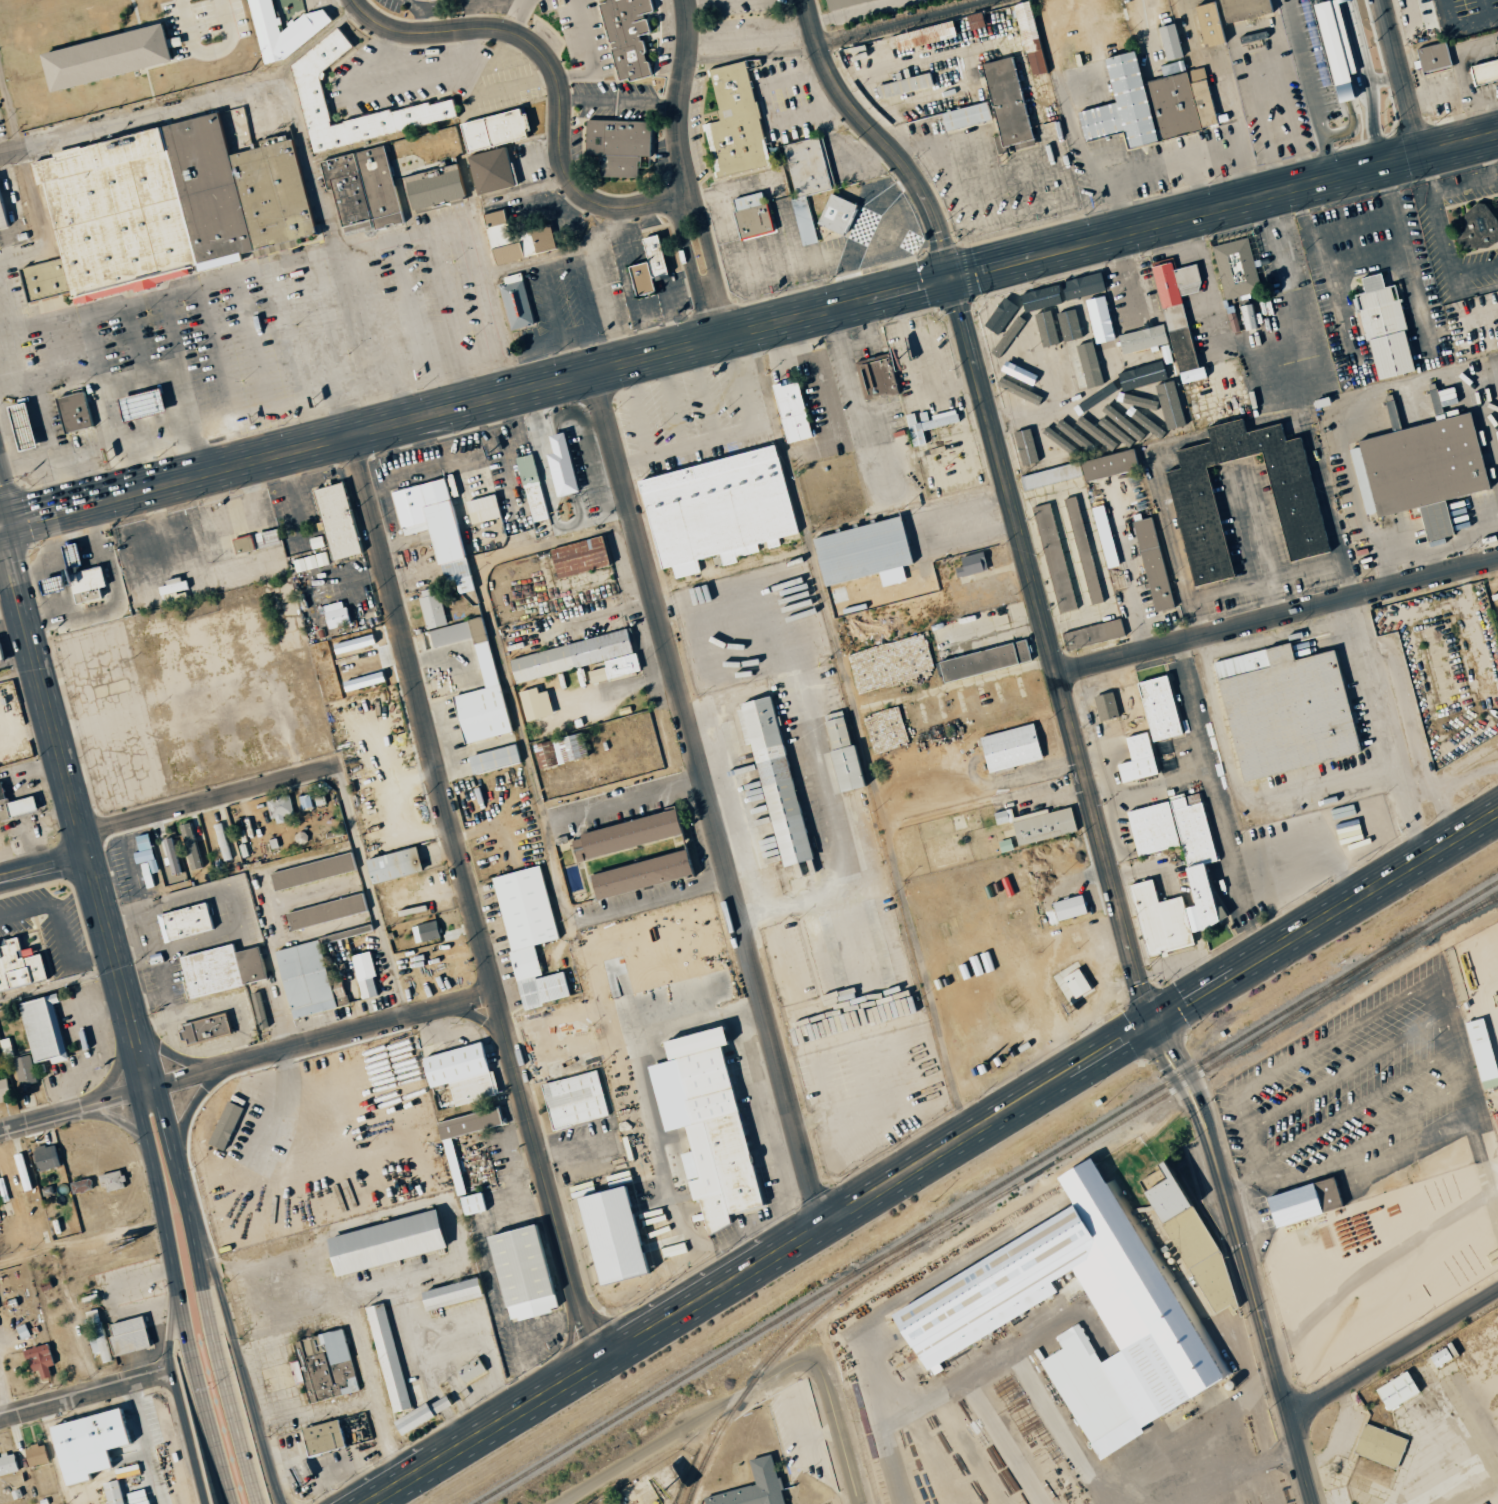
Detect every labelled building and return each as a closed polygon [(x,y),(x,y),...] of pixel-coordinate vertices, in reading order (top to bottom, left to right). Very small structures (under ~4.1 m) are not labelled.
[(266,65),(248,0),(278,0),(283,15),(285,28),(288,22),(290,25),(293,18),(296,20),(307,13),(324,8),(334,20),(286,60),(266,65)] [(609,3),(601,6),(610,41),(613,40),(615,48),(609,49),(618,81),(628,78),(629,82),(653,76),(649,60),(645,62),(643,55),(648,53),(644,38),(641,38),(640,36),(652,32),(648,17),(646,18),(646,16),(656,14),(652,0),(608,0),(609,3)] [(829,10),(826,0),(867,0),(829,10)] [(1271,12),(1267,0),(1218,0),(1224,24),(1271,12)] [(1333,102),(1350,98),(1345,74),(1352,72),(1336,0),(1328,0),(1311,4),(1333,102)] [(1028,76),(1043,73),(1028,1),(1013,4),(1028,76)] [(1191,6),(1202,48),(1222,43),(1212,1),(1191,6)] [(968,29),(982,26),(979,12),(966,15),(968,29)] [(41,53),(52,92),(174,59),(163,20),(41,53)] [(954,37),(950,21),(892,34),(895,50),(954,37)] [(1176,23),(1158,26),(1162,60),(1181,58),(1176,23)] [(338,27),(292,64),(314,153),(457,116),(452,91),(331,124),(321,75),(355,45),(338,27)] [(1416,47),(1419,72),(1448,68),(1445,43),(1416,47)] [(1112,103),(1075,111),(1081,140),(1123,131),(1126,146),(1215,127),(1203,67),(1183,71),(1181,61),(1159,65),(1161,77),(1139,82),(1132,51),(1102,57),(1112,103)] [(1030,143),(1013,57),(980,63),(988,102),(939,112),(942,131),(992,121),(998,150),(1030,143)] [(1497,80),(1497,58),(1467,66),(1472,86),(1497,80)] [(710,70),(720,109),(717,109),(720,119),(705,123),(716,179),(772,165),(760,119),(763,118),(758,100),(754,102),(745,61),(710,70)] [(876,84),(879,99),(931,88),(928,73),(876,84)] [(461,124),(469,153),(529,136),(526,127),(531,125),(528,113),(521,115),(519,108),(461,124)] [(21,267),(29,301),(72,292),(76,304),(257,256),(299,245),(299,237),(318,232),(293,139),(231,153),(219,110),(53,151),(54,157),(32,162),(38,183),(45,182),(63,255),(21,267)] [(587,119),(586,154),(601,155),(601,159),(603,160),(602,176),(638,177),(639,165),(641,165),(641,155),(649,155),(650,121),(587,119)] [(784,146),(798,197),(832,188),(818,137),(784,146)] [(321,160),(328,190),(334,188),(346,236),(404,221),(383,144),(321,160)] [(469,157),(479,194),(519,183),(513,162),(510,163),(505,147),(469,157)] [(457,163),(466,196),(414,209),(405,176),(407,175),(405,169),(446,158),(447,166),(457,163)] [(738,241),(771,233),(761,192),(728,199),(738,241)] [(856,206),(828,193),(815,224),(843,236),(856,206)] [(1445,212),(1457,254),(1497,242),(1497,232),(1489,200),(1445,212)] [(483,215),(497,265),(558,249),(552,225),(514,235),(506,209),(483,215)] [(629,267),(637,296),(658,290),(654,276),(668,272),(658,235),(643,239),(649,261),(629,267)] [(1211,246),(1223,299),(1259,290),(1246,237),(1211,246)] [(1179,296),(1200,291),(1194,264),(1171,269),(1169,262),(1151,266),(1170,357),(1162,358),(1163,364),(1174,361),(1179,384),(1204,379),(1201,367),(1195,368),(1179,296)] [(1134,267),(1141,292),(1151,290),(1144,264),(1134,267)] [(499,285),(512,330),(535,323),(521,272),(504,277),(506,283),(499,285)] [(1068,280),(1070,288),(1062,289),(1064,301),(1104,293),(1100,273),(1068,280)] [(1373,380),(1413,371),(1393,284),(1382,287),(1379,273),(1358,278),(1362,293),(1353,295),(1373,380)] [(1060,306),(1056,288),(1018,294),(1022,313),(1060,306)] [(1083,346),(1114,339),(1103,294),(1073,301),(1083,346)] [(983,328),(1000,336),(1016,305),(1000,296),(983,328)] [(1056,311),(1065,345),(1082,341),(1073,307),(1056,311)] [(1033,314),(1040,342),(1059,338),(1052,309),(1033,314)] [(1117,334),(1120,353),(1165,344),(1162,326),(1117,334)] [(1084,379),(1074,345),(1066,347),(1075,382),(1084,379)] [(1051,391),(1070,387),(1061,347),(1043,351),(1051,391)] [(887,357),(856,365),(865,399),(896,391),(887,357)] [(1035,382),(996,360),(992,368),(1030,390),(1035,382)] [(1112,389),(1159,379),(1154,360),(1108,370),(1112,389)] [(1034,394),(999,378),(995,385),(1031,401),(1034,394)] [(810,437),(795,380),(770,386),(785,444),(810,437)] [(1173,380),(1143,387),(1154,430),(1183,423),(1173,380)] [(119,399),(125,424),(167,413),(161,389),(119,399)] [(57,398),(66,433),(94,426),(85,391),(57,398)] [(1391,400),(1383,403),(1391,431),(1398,429),(1391,400)] [(9,407),(21,451),(40,445),(28,402),(9,407)] [(1441,418),(1438,404),(1431,406),(1435,420),(1441,418)] [(910,446),(924,444),(922,429),(957,423),(955,409),(927,414),(926,411),(918,412),(920,421),(915,422),(913,413),(904,414),(910,446)] [(1143,430),(1115,409),(1110,417),(1138,437),(1143,430)] [(1088,418),(1124,448),(1130,440),(1094,411),(1088,418)] [(1416,508),(1423,542),(1450,537),(1442,499),(1485,490),(1469,415),(1354,439),(1356,447),(1348,449),(1363,519),(1416,508)] [(1205,466),(1262,454),(1285,562),(1325,553),(1300,437),(1282,441),(1278,424),(1243,432),(1240,419),(1204,427),(1207,442),(1172,449),(1176,469),(1165,472),(1189,587),(1229,578),(1205,466)] [(1086,450),(1092,442),(1066,424),(1060,432),(1086,450)] [(1044,434),(1070,457),(1076,451),(1050,427),(1044,434)] [(1039,461),(1029,428),(1012,432),(1022,466),(1039,461)] [(554,497),(576,492),(562,432),(546,435),(550,453),(545,454),(554,497)] [(636,477),(657,569),(670,566),(673,578),(699,572),(696,559),(718,554),(721,566),(736,562),(735,557),(758,552),(756,544),(765,542),(766,549),(779,546),(777,538),(795,533),(774,445),(636,477)] [(1019,475),(1022,490),(1081,477),(1082,482),(1137,470),(1132,450),(1019,475)] [(531,523),(548,519),(531,453),(515,458),(531,523)] [(400,536),(428,529),(440,583),(454,580),(457,594),(472,591),(457,521),(453,522),(443,478),(390,490),(400,536)] [(329,560),(358,554),(342,482),(313,488),(329,560)] [(499,516),(493,493),(464,501),(470,524),(499,516)] [(1101,602),(1077,496),(1064,499),(1088,605),(1101,602)] [(1074,610),(1052,502),(1033,506),(1055,613),(1074,610)] [(1105,569),(1118,566),(1102,505),(1090,508),(1105,569)] [(880,586),(904,581),(901,566),(909,564),(898,517),(810,537),(821,586),(877,573),(880,586)] [(1132,521),(1152,612),(1173,608),(1152,517),(1132,521)] [(249,535),(231,538),(233,553),(252,550),(249,535)] [(547,549),(555,579),(608,565),(600,535),(547,549)] [(987,569),(982,551),(952,560),(957,578),(987,569)] [(104,586),(99,566),(66,574),(73,604),(99,597),(97,588),(104,586)] [(445,625),(435,587),(422,591),(423,595),(417,596),(426,630),(445,625)] [(347,625),(344,601),(323,604),(326,628),(347,625)] [(509,732),(482,617),(427,630),(431,648),(472,638),(483,688),(451,696),(462,743),(509,732)] [(1124,636),(1119,619),(1061,633),(1065,651),(1124,636)] [(508,657),(513,682),(602,663),(603,667),(586,671),(589,683),(636,672),(628,631),(508,657)] [(332,645),(335,655),(373,643),(370,633),(332,645)] [(847,653),(857,694),(917,680),(915,673),(933,668),(924,634),(847,653)] [(1029,661),(1024,639),(937,661),(942,683),(1029,661)] [(5,641),(0,643),(0,662),(10,659),(5,641)] [(1239,780),(1356,753),(1332,650),(1291,660),(1287,643),(1211,660),(1239,780)] [(383,680),(379,669),(340,683),(344,694),(383,680)] [(1149,742),(1180,735),(1166,674),(1135,681),(1149,742)] [(524,721),(551,716),(547,690),(537,692),(536,687),(519,690),(524,721)] [(1103,718),(1116,717),(1113,694),(1100,696),(1103,718)] [(778,866),(807,859),(771,695),(734,703),(743,745),(751,743),(778,866)] [(898,706),(863,716),(873,755),(908,745),(898,706)] [(860,787),(842,710),(822,715),(830,750),(827,750),(837,792),(860,787)] [(986,773),(1040,759),(1031,723),(977,737),(986,773)] [(1120,783),(1156,774),(1146,731),(1123,737),(1129,760),(1115,764),(1120,783)] [(531,744),(534,755),(542,754),(545,766),(587,756),(581,732),(531,744)] [(467,754),(470,773),(518,764),(515,746),(467,754)] [(685,780),(715,889),(577,928),(544,806),(682,768),(685,780)] [(1144,957),(1192,946),(1189,930),(1214,925),(1200,863),(1214,860),(1199,793),(1124,809),(1135,856),(1180,846),(1185,866),(1181,867),(1190,906),(1183,908),(1180,896),(1155,902),(1150,879),(1128,884),(1144,957)] [(40,794),(0,805),(0,813),(2,821),(44,810),(40,794)] [(293,815),(289,794),(266,799),(271,824),(283,822),(282,817),(293,815)] [(1016,845),(1075,831),(1069,807),(1046,812),(1045,809),(1011,817),(1009,809),(992,813),(995,824),(1010,821),(1016,845)] [(177,825),(191,871),(204,867),(190,821),(177,825)] [(213,825),(222,861),(231,859),(222,822),(213,825)] [(135,864),(153,860),(147,833),(133,836),(137,852),(132,853),(135,864)] [(171,875),(182,872),(172,836),(161,840),(171,875)] [(1011,849),(1008,838),(997,841),(1000,852),(1011,849)] [(364,858),(369,883),(419,873),(414,848),(364,858)] [(353,871),(349,853),(268,872),(272,890),(353,871)] [(491,876),(520,1009),(567,998),(561,971),(540,976),(533,944),(556,939),(539,866),(491,876)] [(290,930),(367,911),(363,893),(285,912),(290,930)] [(1084,914),(1080,895),(1050,902),(1055,921),(1084,914)] [(162,940),(210,930),(205,903),(157,913),(162,940)] [(414,944),(439,937),(434,920),(409,926),(414,944)] [(54,980),(48,953),(40,955),(38,949),(28,951),(25,937),(12,940),(12,942),(0,944),(0,992),(54,980)] [(273,950),(290,1019),(335,1008),(317,939),(273,950)] [(177,956),(187,998),(266,980),(258,946),(232,952),(231,944),(177,956)] [(361,997),(378,993),(367,951),(350,955),(361,997)] [(1067,1003),(1090,991),(1075,963),(1052,975),(1067,1003)] [(26,1003),(41,1064),(70,1057),(56,1001),(62,999),(61,995),(26,1003)] [(261,995),(251,996),(255,1029),(265,1028),(261,995)] [(177,1026),(183,1045),(228,1032),(223,1012),(177,1026)] [(1481,1090),(1497,1085),(1497,1078),(1481,1017),(1462,1023),(1481,1090)] [(758,1207),(719,1046),(725,1044),(720,1026),(658,1041),(663,1061),(645,1066),(661,1132),(682,1127),(688,1152),(678,1154),(690,1201),(697,1199),(705,1232),(728,1226),(725,1214),(758,1207)] [(419,1056),(425,1088),(447,1083),(452,1106),(494,1097),(483,1043),(419,1056)] [(41,1082),(34,1055),(17,1059),(24,1086),(41,1082)] [(607,1117),(596,1071),(541,1084),(552,1130),(607,1117)] [(9,1078),(0,1080),(0,1103),(14,1100),(9,1078)] [(206,1144),(223,1151),(242,1108),(225,1101),(206,1144)] [(450,1136),(500,1125),(496,1108),(437,1121),(454,1197),(463,1195),(450,1136)] [(66,1166),(60,1143),(34,1149),(39,1172),(66,1166)] [(1092,1460),(1141,1435),(1136,1424),(1230,1376),(1206,1329),(1189,1338),(1095,1154),(1052,1175),(1071,1212),(885,1306),(922,1380),(941,1370),(935,1359),(1056,1297),(1048,1281),(1072,1269),(1115,1353),(1098,1362),(1078,1323),(1053,1336),(1060,1350),(1041,1359),(1092,1460)] [(1156,1224),(1184,1207),(1158,1163),(1153,1166),(1161,1179),(1138,1192),(1156,1224)] [(130,1188),(126,1170),(105,1175),(109,1193),(130,1188)] [(1262,1197),(1270,1227),(1339,1208),(1331,1178),(1262,1197)] [(97,1190),(95,1179),(75,1182),(77,1194),(97,1190)] [(594,1285),(644,1274),(629,1207),(630,1207),(625,1185),(592,1192),(590,1183),(572,1187),(594,1285)] [(287,1237),(449,1190),(505,1379),(397,1448),(348,1315),(287,1237)] [(484,1210),(480,1192),(457,1197),(462,1216),(484,1210)] [(1189,1208),(1160,1225),(1212,1317),(1241,1301),(1189,1208)] [(120,1356),(157,1347),(149,1316),(115,1324),(119,1337),(115,1338),(120,1356)] [(356,1392),(344,1330),(297,1339),(309,1402),(356,1392)] [(104,1352),(107,1363),(115,1362),(109,1335),(93,1338),(96,1354),(104,1352)] [(43,1371),(45,1380),(58,1377),(55,1366),(58,1365),(53,1343),(28,1350),(34,1373),(43,1371)] [(1417,1396),(1407,1372),(1373,1386),(1383,1410),(1417,1396)] [(116,1450),(139,1445),(132,1410),(55,1427),(68,1488),(98,1481),(96,1474),(120,1469),(116,1450)] [(343,1447),(335,1419),(299,1429),(306,1457),(343,1447)] [(1352,1453),(1395,1469),(1406,1440),(1363,1423),(1352,1453)] [(30,1447),(33,1466),(52,1463),(50,1444),(30,1447)] [(1,1477),(24,1471),(19,1453),(0,1457),(0,1473),(1,1477)] [(771,1454),(747,1459),(753,1485),(701,1497),(702,1503),(783,1503),(771,1454)] [(153,1498),(129,1503),(124,1480),(107,1484),(112,1503),(155,1503),(153,1498)]
